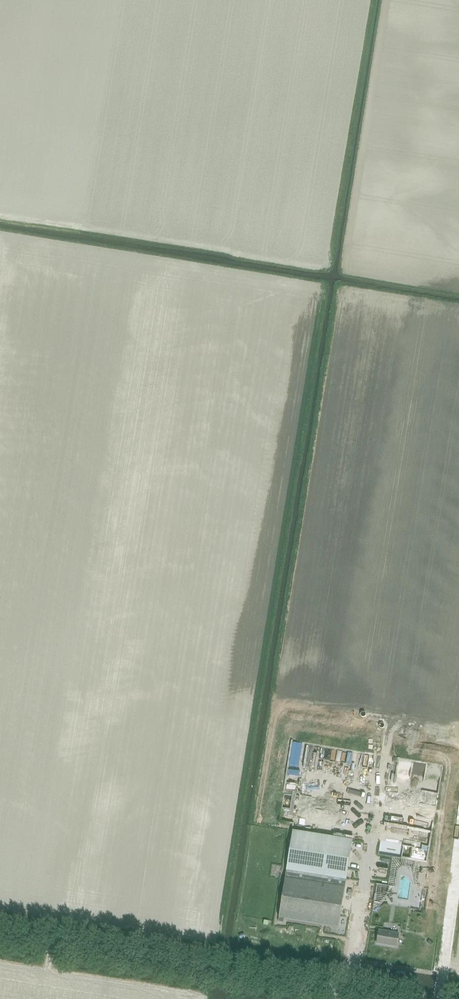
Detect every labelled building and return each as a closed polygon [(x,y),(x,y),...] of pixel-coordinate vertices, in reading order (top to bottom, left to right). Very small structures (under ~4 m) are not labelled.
[(293,831),(286,870),(279,918),(339,928),(353,841),(293,831)] [(409,852),(410,846),(395,844),(394,850),(409,852)] [(403,899),(418,899),(417,891),(403,891),(403,899)] [(399,933),(379,930),(377,943),(397,947),(399,933)]
